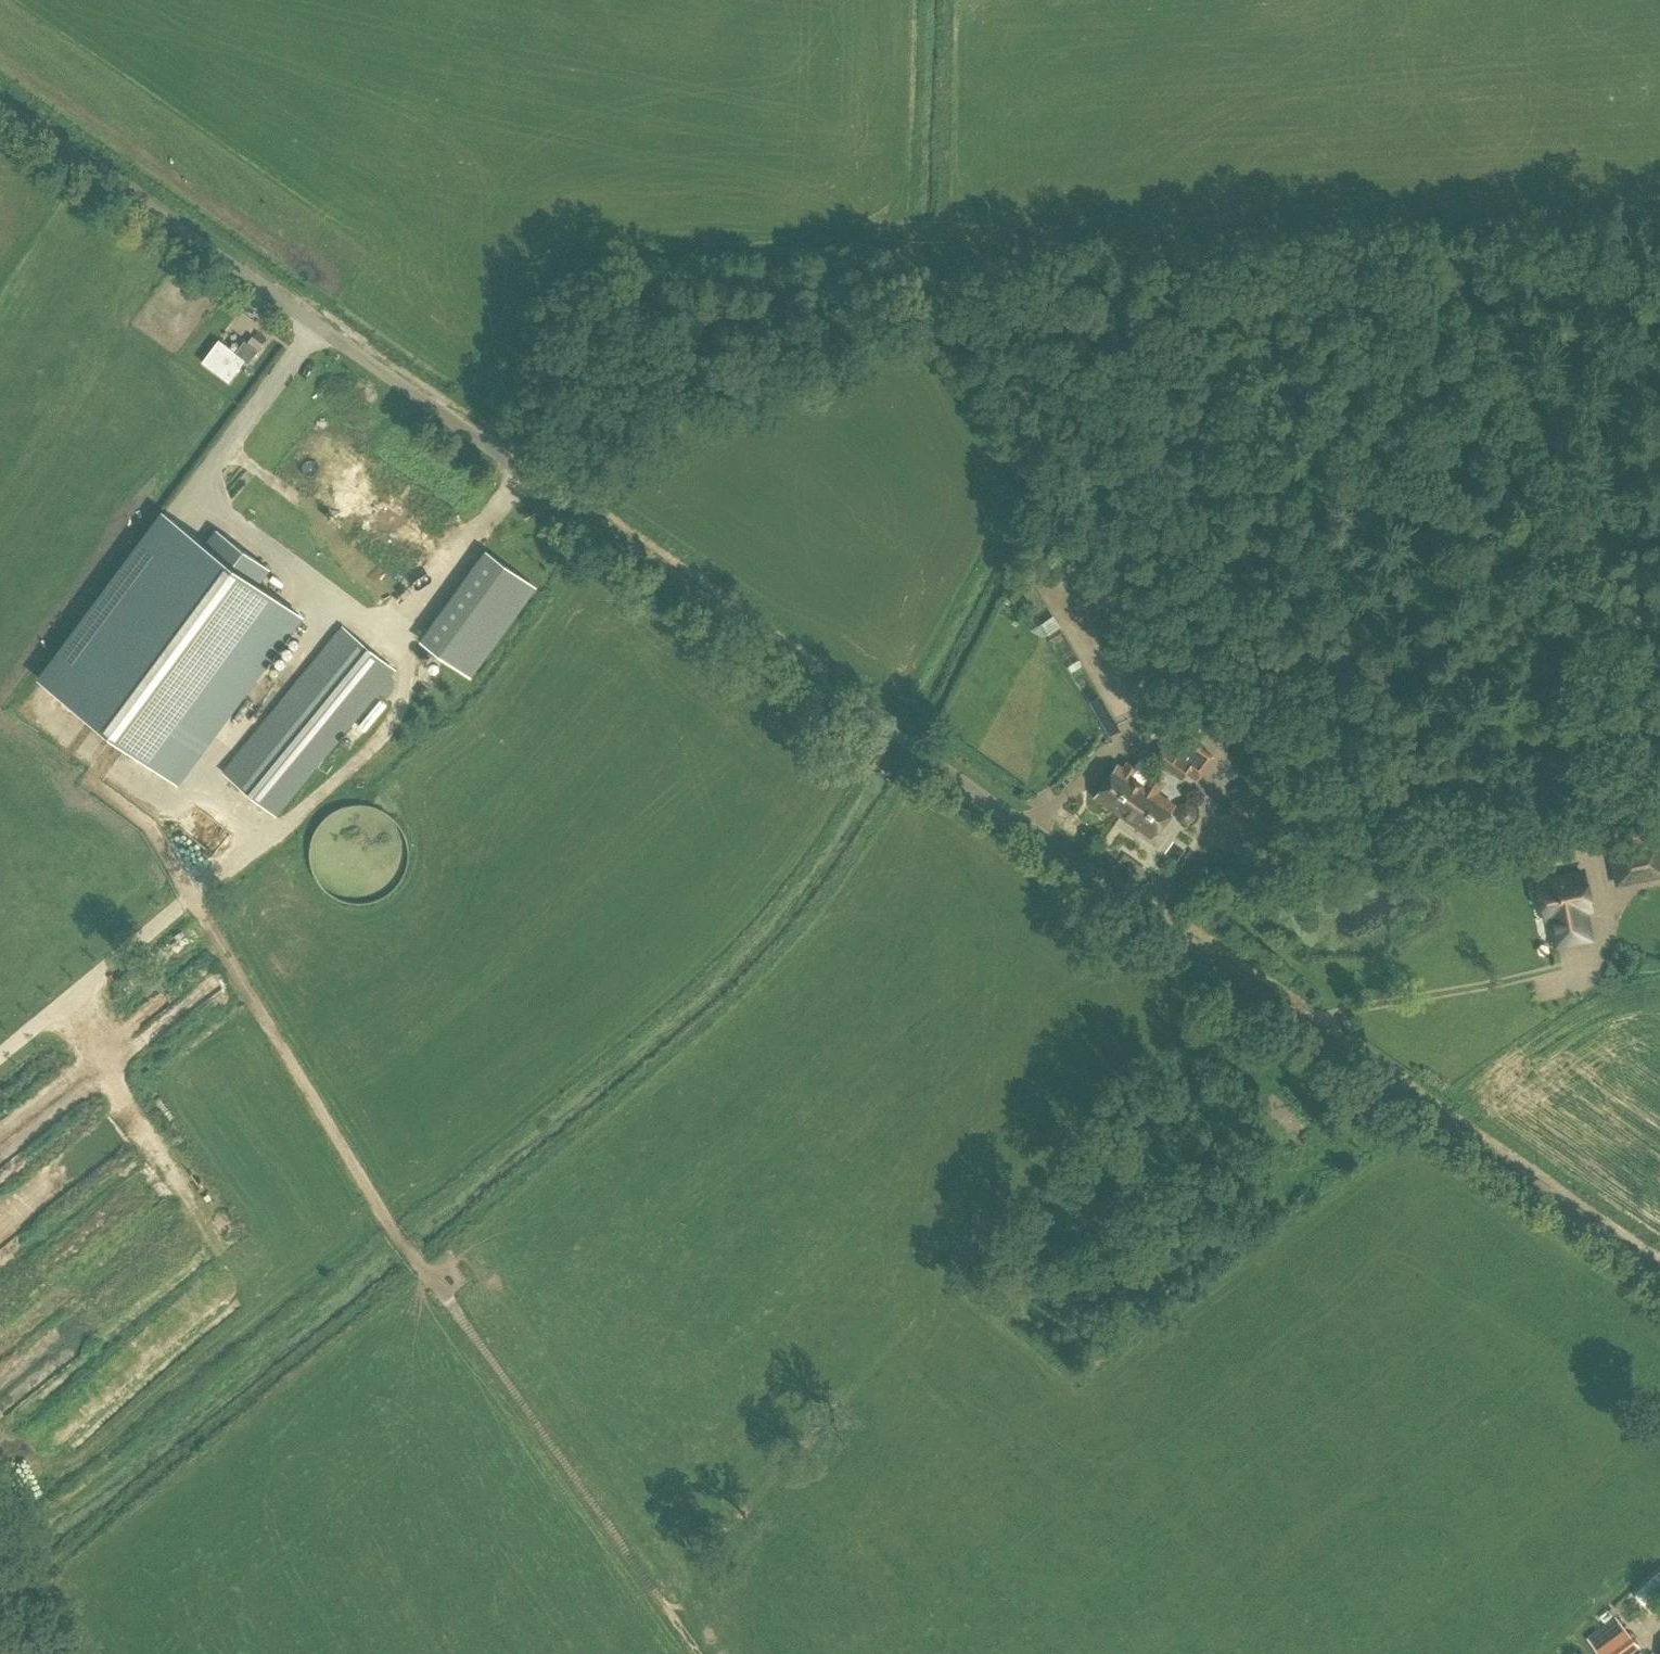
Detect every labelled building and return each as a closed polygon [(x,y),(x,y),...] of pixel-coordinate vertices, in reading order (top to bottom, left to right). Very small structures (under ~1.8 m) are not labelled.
[(246,341),(257,349),(262,343),(251,335),(246,341)] [(243,358),(217,338),(201,359),(227,379),(243,358)] [(447,524),(371,469),(373,467),(346,447),(308,498),(335,517),(411,574),(447,524)] [(216,531),(205,545),(163,515),(39,684),(175,784),(299,615),(258,584),(269,570),(216,531)] [(491,665),(545,590),(496,554),(442,629),(491,665)] [(276,817),(396,669),(342,624),(222,771),(276,817)] [(1157,695),(1138,721),(1166,743),(1153,760),(1173,774),(1182,781),(1183,781),(1188,774),(1196,780),(1213,755),(1196,743),(1200,738),(1192,732),(1185,727),(1190,720),(1157,695)] [(1095,797),(1119,814),(1151,837),(1174,804),(1156,792),(1162,784),(1158,780),(1161,776),(1151,769),(1146,775),(1148,777),(1144,783),(1118,765),(1095,797)] [(1267,846),(1239,796),(1230,801),(1232,807),(1219,815),(1227,829),(1229,827),(1240,845),(1237,847),(1244,860),(1267,846)] [(363,903),(375,900),(385,895),(395,887),(402,877),(406,866),(408,853),(406,839),(402,828),(396,820),(385,811),(374,806),(359,804),(348,805),(337,809),(328,814),(321,821),(314,831),(311,840),(309,852),(310,864),(314,876),(327,891),(338,898),(349,902),(363,903)] [(1659,837),(1609,847),(1614,873),(1631,870),(1633,880),(1659,875),(1659,841),(1659,837)] [(1581,924),(1579,911),(1588,909),(1581,872),(1537,881),(1544,918),(1550,916),(1555,944),(1588,937),(1586,923),(1581,924)] [(1639,1647),(1614,1616),(1585,1638),(1598,1653),(1630,1653),(1639,1647)]
